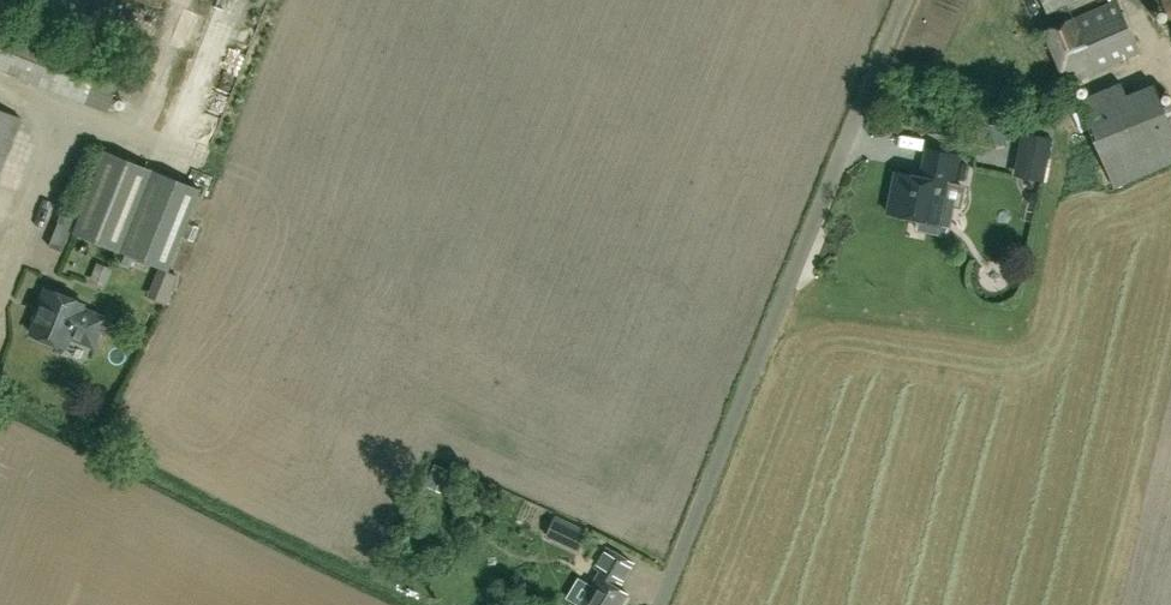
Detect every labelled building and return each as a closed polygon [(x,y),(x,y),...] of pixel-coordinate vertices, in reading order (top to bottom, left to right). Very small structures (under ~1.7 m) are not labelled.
[(1140,51),(1119,0),(1114,0),(1075,16),(1069,2),(1074,0),(1043,0),(1047,10),(1055,7),(1061,20),(1044,28),(1067,82),(1140,51)] [(109,111),(129,63),(0,11),(0,67),(109,111)] [(1170,160),(1170,120),(1155,82),(1128,94),(1122,81),(1078,100),(1115,184),(1170,160)] [(22,118),(0,109),(0,173),(22,118)] [(60,219),(51,241),(65,247),(77,218),(66,214),(94,145),(46,126),(16,202),(60,219)] [(1028,132),(1021,174),(1044,177),(1051,135),(1028,132)] [(948,178),(954,179),(954,178),(964,180),(967,163),(958,161),(959,153),(927,147),(922,175),(897,170),(888,211),(940,221),(948,178)] [(152,168),(107,150),(75,232),(119,249),(152,168)] [(49,290),(31,333),(66,347),(70,337),(94,346),(106,317),(82,307),(84,303),(47,288),(46,289),(49,290)] [(591,583),(584,579),(571,602),(576,604),(619,604),(628,591),(614,582),(616,579),(622,582),(634,561),(607,545),(594,565),(600,569),(591,583)]
